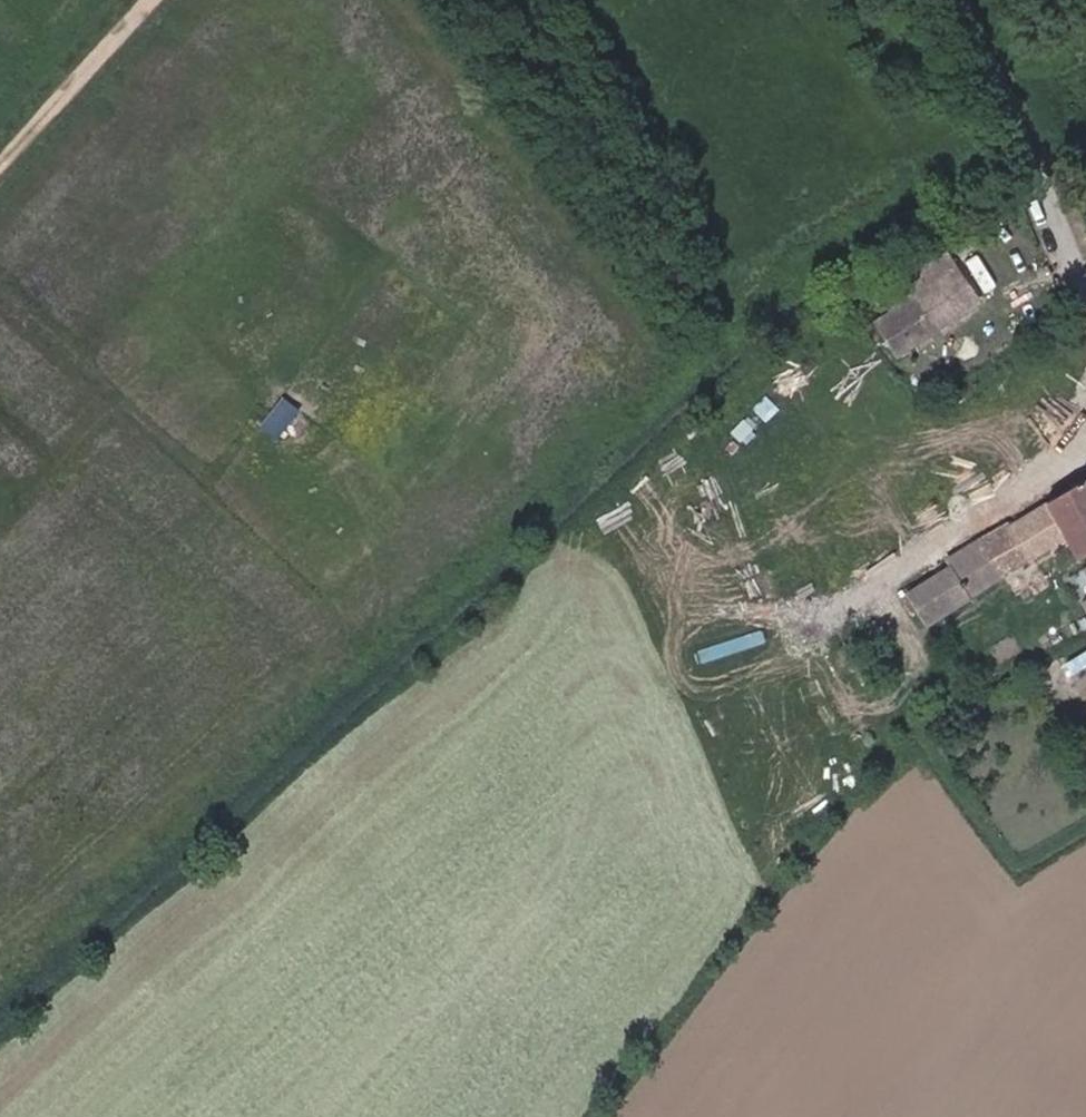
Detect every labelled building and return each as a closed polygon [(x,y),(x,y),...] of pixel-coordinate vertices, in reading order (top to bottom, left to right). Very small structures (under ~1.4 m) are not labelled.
[(971,294),(941,247),(864,300),(892,345),(971,294)] [(918,623),(1062,539),(1071,553),(1085,545),(1085,486),(1081,477),(1041,497),(1043,501),(979,539),(974,534),(944,554),(946,559),(897,591),(905,604),(918,623)] [(1033,602),(1050,595),(1043,578),(1026,586),(1033,602)]
